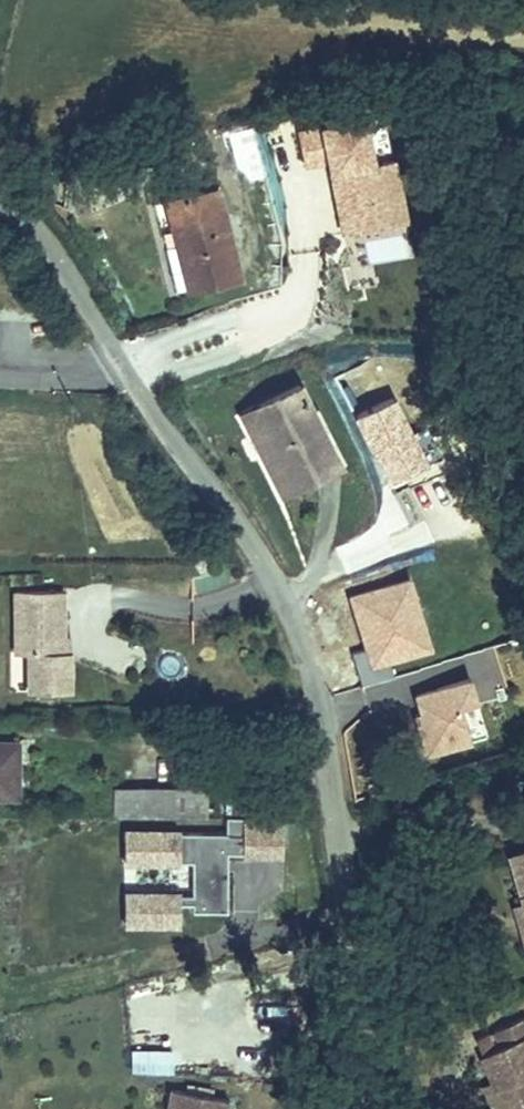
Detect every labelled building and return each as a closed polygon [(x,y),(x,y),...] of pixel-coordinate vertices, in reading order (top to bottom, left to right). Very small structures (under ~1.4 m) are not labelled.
[(323,163),(336,233),(405,220),(393,156),(371,160),(361,109),(291,123),(299,167),(323,163)] [(370,152),(386,151),(383,124),(367,125),(370,152)] [(182,248),(173,250),(184,293),(237,283),(220,198),(175,207),(182,248)] [(248,421),(282,502),(328,484),(295,403),(248,421)] [(236,425),(271,507),(282,502),(248,421),(236,425)] [(406,568),(342,587),(365,663),(429,645),(406,568)] [(58,635),(57,588),(10,590),(12,653),(24,652),(25,690),(66,689),(65,649),(58,650),(58,635)] [(112,611),(188,615),(189,594),(113,590),(112,611)] [(404,685),(414,749),(481,738),(471,674),(404,685)] [(18,770),(18,741),(0,740),(0,770),(18,770)] [(0,770),(0,794),(18,794),(18,770),(0,770)] [(118,789),(117,818),(127,818),(211,819),(211,791),(118,789)] [(224,909),(225,850),(278,851),(279,811),(226,810),(226,829),(177,828),(176,887),(184,887),(184,908),(224,909)] [(120,824),(120,863),(177,862),(177,824),(120,824)] [(508,853),(523,902),(523,906),(523,849),(508,853)] [(307,850),(280,853),(285,892),(312,889),(307,850)] [(120,885),(120,924),(177,924),(177,884),(120,885)] [(514,904),(523,939),(523,906),(523,902),(514,904)] [(489,1074),(495,1087),(494,1095),(501,1108),(523,1108),(523,1035),(522,1030),(523,1030),(523,1012),(491,1024),(498,1039),(481,1046),(493,1073),(489,1074)] [(489,1074),(479,1078),(494,1108),(501,1108),(494,1095),(495,1087),(489,1074)] [(159,1108),(221,1108),(224,1090),(163,1081),(159,1108)]
